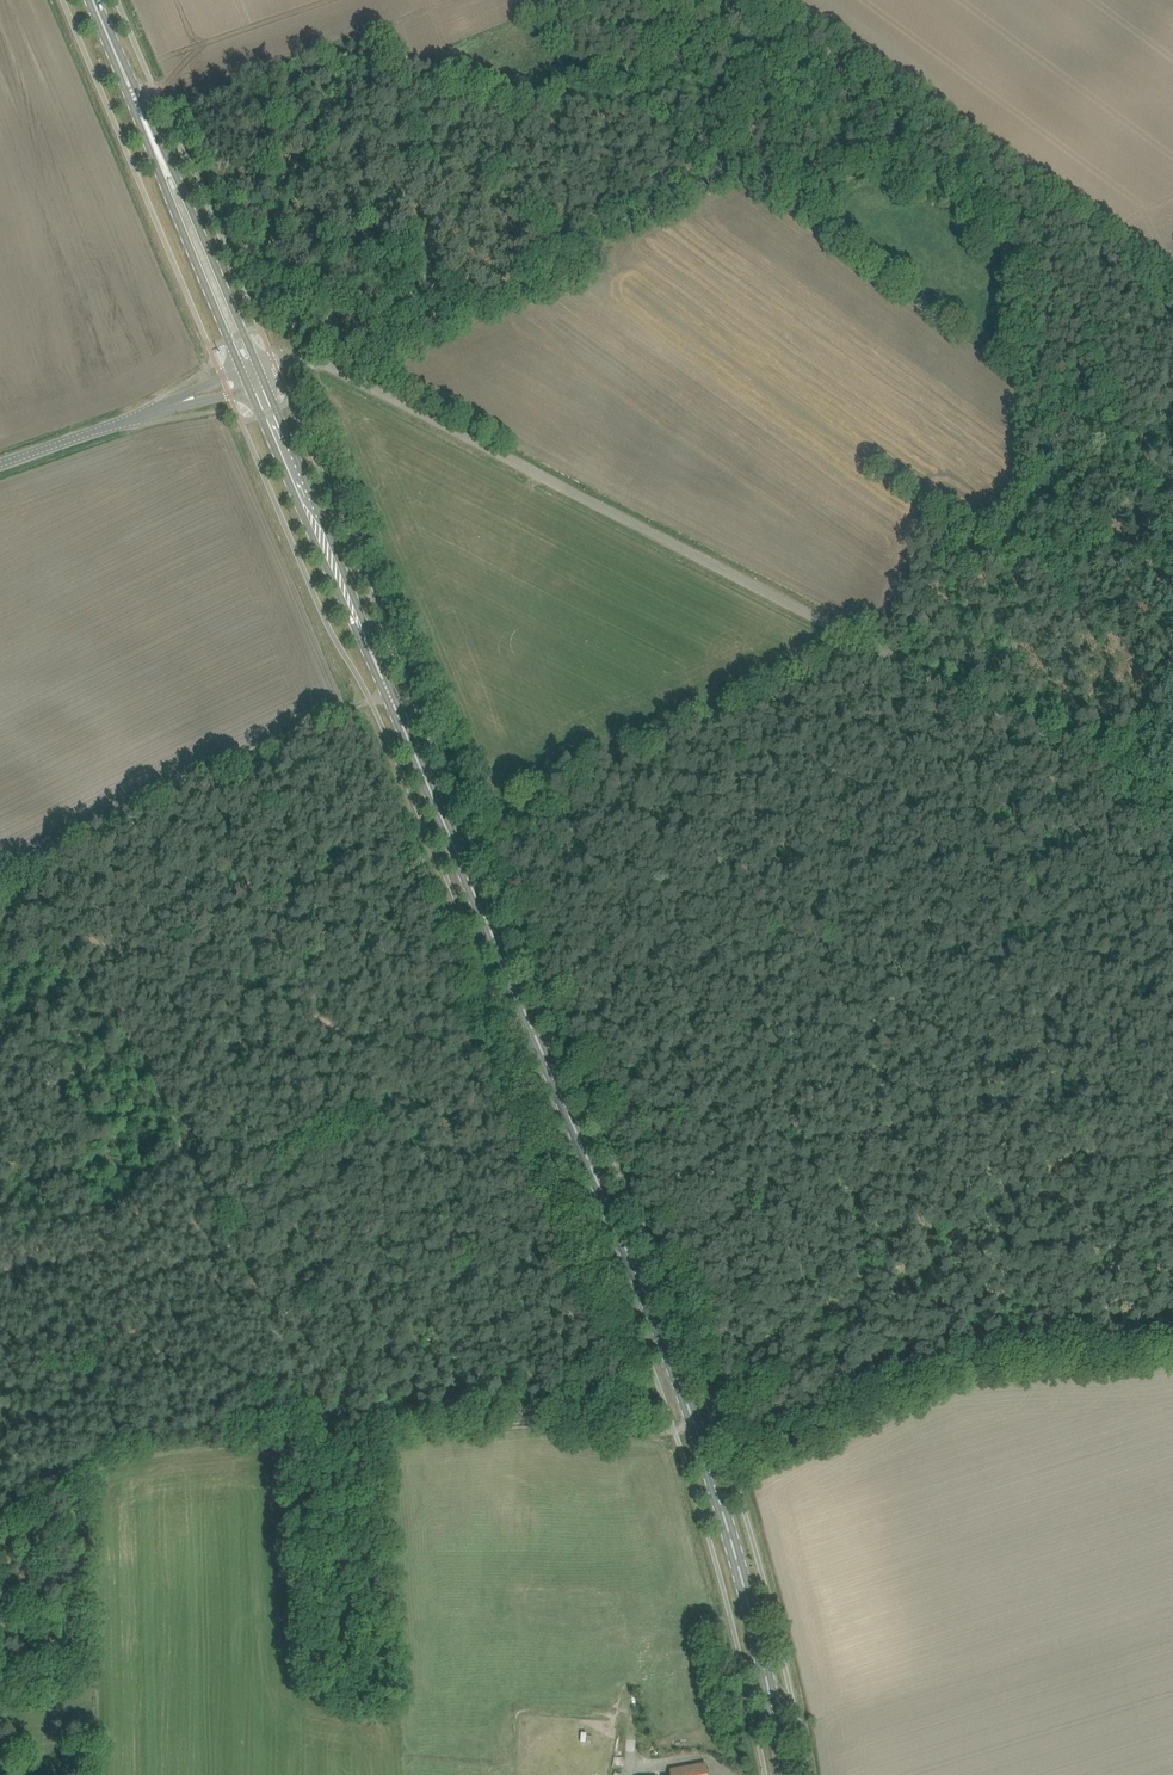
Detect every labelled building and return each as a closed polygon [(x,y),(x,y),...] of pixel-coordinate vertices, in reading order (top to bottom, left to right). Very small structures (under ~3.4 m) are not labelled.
[(891,166),(886,162),(880,170),(893,178),(896,173),(889,168),(891,166)] [(706,1764),(694,1766),(670,1770),(671,1774),(708,1774),(706,1764)]
